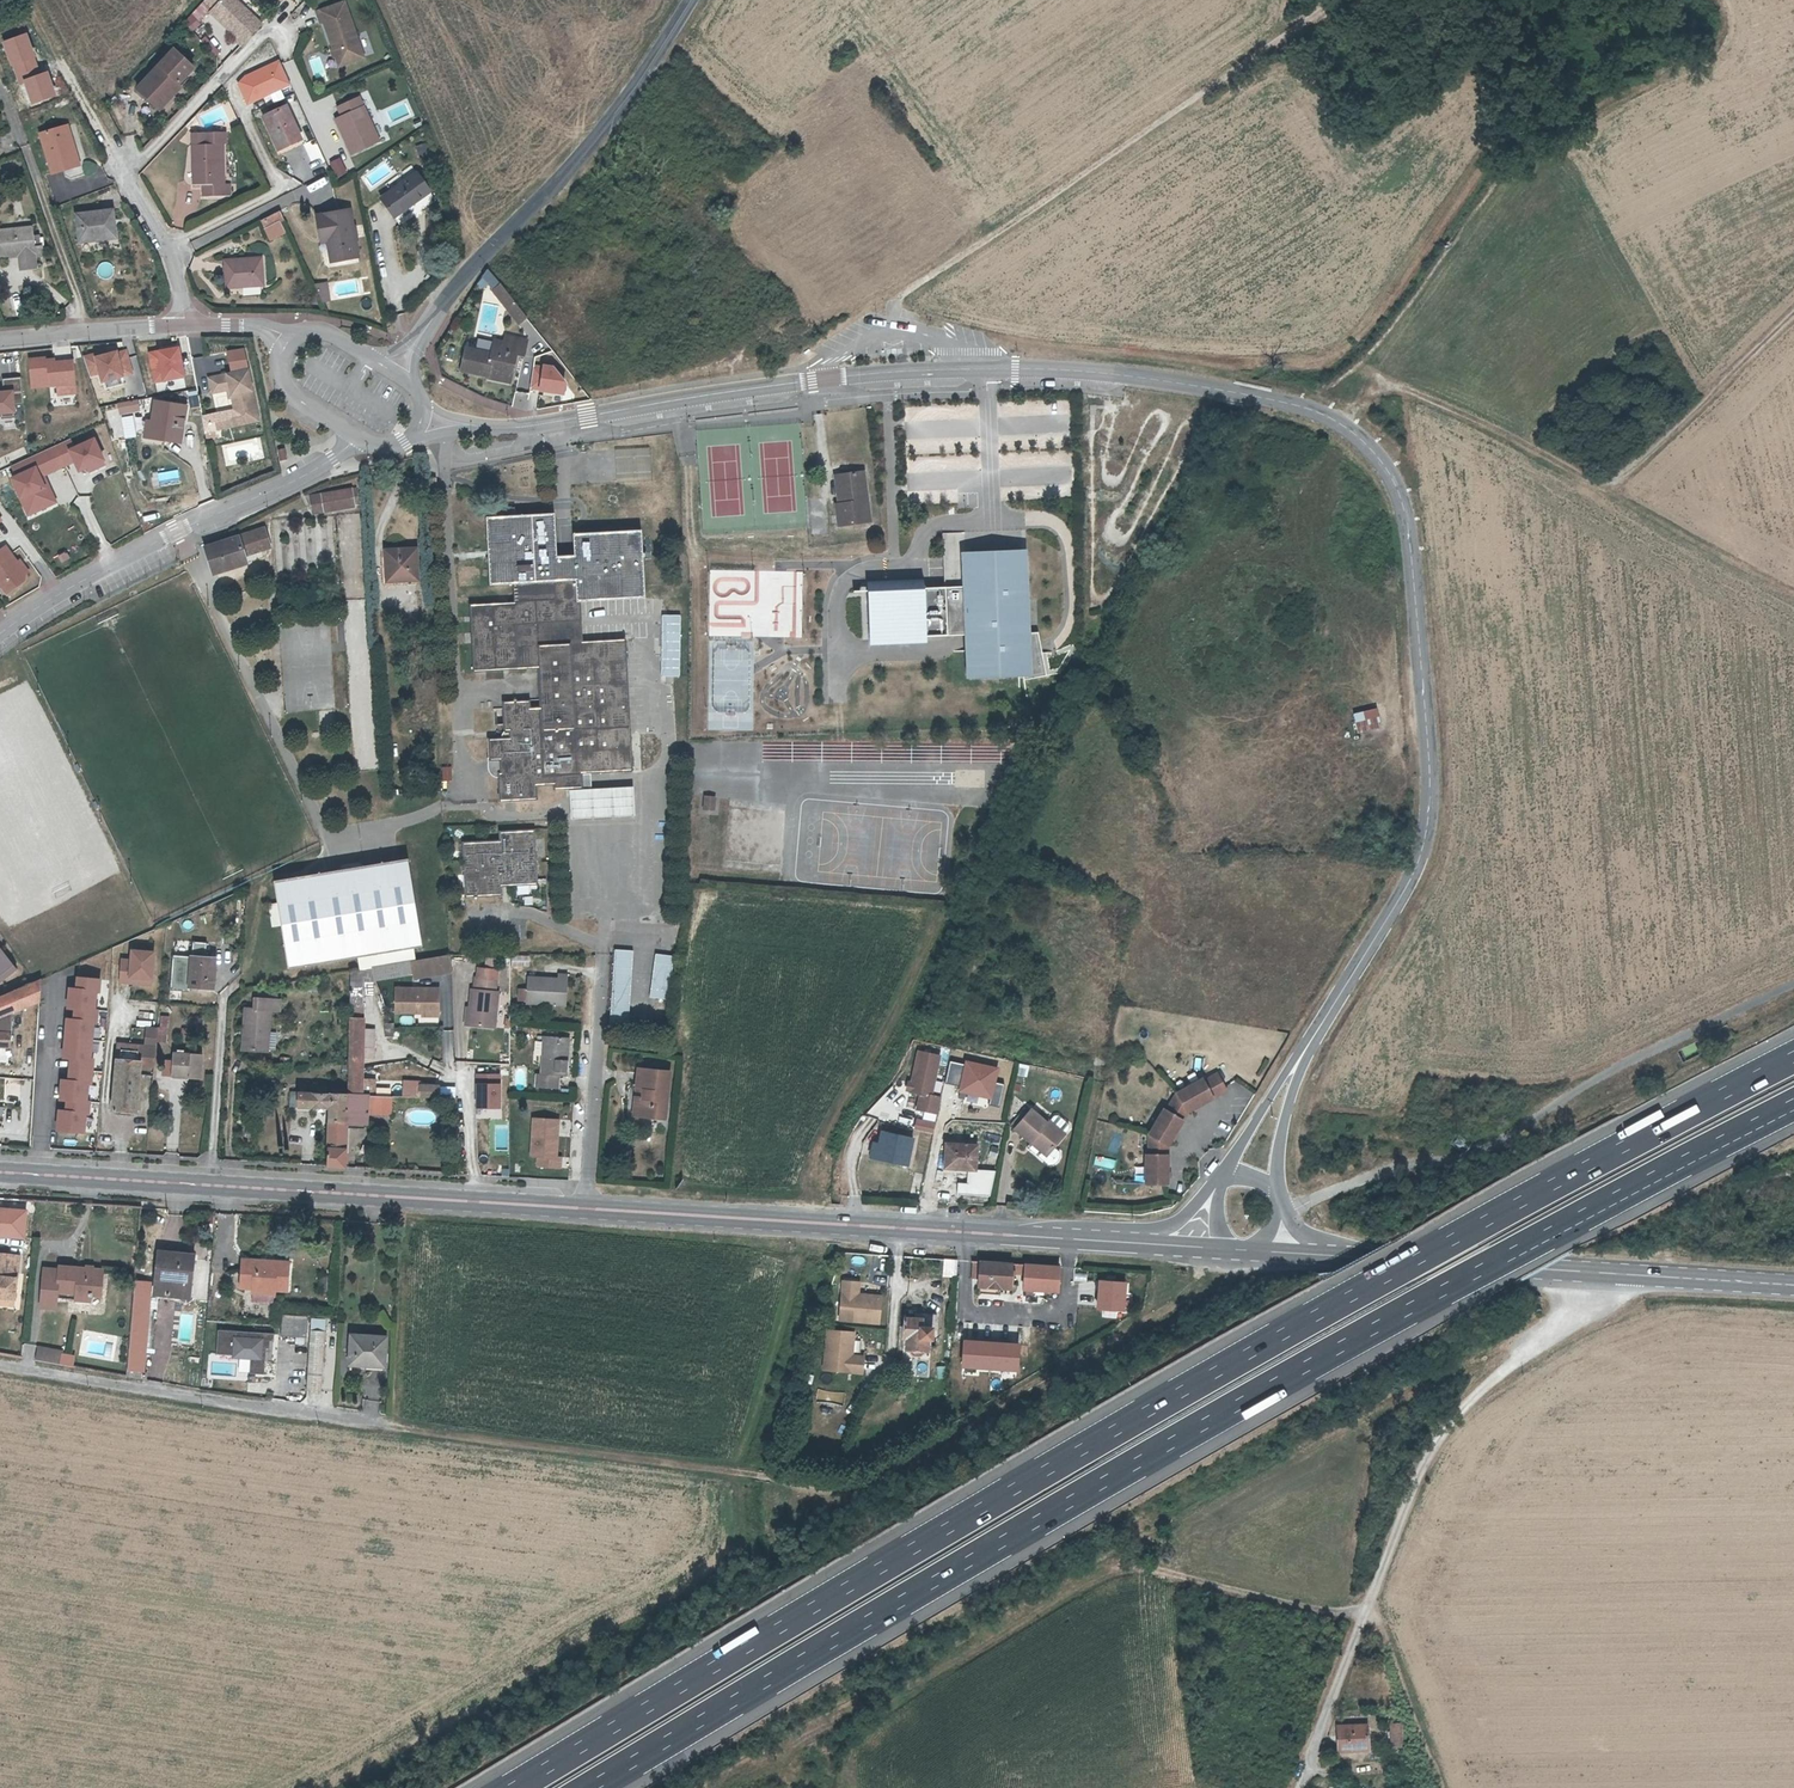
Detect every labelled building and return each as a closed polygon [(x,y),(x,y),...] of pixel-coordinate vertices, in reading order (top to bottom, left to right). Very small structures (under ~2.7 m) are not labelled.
[(209,0),(218,9),(215,12),(241,36),(239,39),(246,45),(266,23),(246,5),(244,7),(237,0),(209,0)] [(288,0),(281,0),(276,5),(280,9),(288,0)] [(346,66),(370,57),(350,2),(324,12),(327,22),(330,22),(346,66)] [(26,35),(5,42),(20,84),(26,82),(33,103),(55,95),(47,73),(40,76),(26,35)] [(181,86),(188,78),(196,70),(177,52),(140,91),(158,108),(179,84),(181,86)] [(276,61),(236,80),(248,107),(289,88),(276,61)] [(191,81),(188,78),(181,86),(179,84),(158,108),(162,112),(191,81)] [(346,110),(350,119),(343,122),(359,156),(386,144),(366,101),(346,110)] [(291,107),(268,117),(281,149),(305,139),(291,107)] [(72,129),(45,136),(56,174),(81,168),(76,150),(78,150),(72,129)] [(206,185),(206,196),(234,196),(235,185),(224,185),(225,145),(232,145),(231,133),(198,132),(197,184),(206,185)] [(425,142),(414,146),(418,155),(428,151),(425,142)] [(284,154),(296,183),(314,176),(301,147),(284,154)] [(341,156),(329,160),(333,177),(346,174),(341,156)] [(423,175),(387,199),(399,217),(435,193),(423,175)] [(113,206),(78,214),(85,240),(119,232),(113,206)] [(268,230),(286,221),(282,211),(263,220),(268,230)] [(333,236),(337,260),(360,256),(351,211),(318,217),(322,238),(333,236)] [(37,238),(36,229),(2,231),(1,224),(0,224),(0,255),(3,255),(21,254),(22,269),(37,269),(36,259),(36,254),(38,254),(37,238)] [(333,236),(322,238),(323,247),(327,247),(329,261),(337,260),(333,236)] [(43,238),(37,238),(38,254),(36,254),(36,259),(46,258),(45,247),(44,247),(43,238)] [(261,259),(227,263),(228,290),(264,288),(261,259)] [(489,270),(480,275),(487,287),(496,282),(489,270)] [(315,282),(318,301),(330,299),(327,280),(315,282)] [(511,314),(518,308),(519,308),(503,288),(501,291),(496,285),(491,289),(511,314)] [(529,322),(518,308),(511,314),(522,327),(529,322)] [(489,369),(511,373),(516,351),(525,353),(527,337),(507,333),(505,340),(494,338),(491,351),(467,347),(462,369),(488,375),(489,369)] [(177,346),(148,351),(154,382),(184,376),(177,346)] [(125,347),(88,356),(95,382),(132,373),(125,347)] [(54,355),(28,358),(30,386),(56,384),(57,394),(76,392),(73,358),(55,359),(54,355)] [(555,364),(534,361),(530,388),(564,394),(566,383),(555,364)] [(239,415),(255,411),(245,365),(206,373),(210,388),(225,385),(228,384),(229,392),(232,404),(236,403),(239,415)] [(489,369),(488,375),(509,379),(511,373),(489,369)] [(0,391),(0,413),(15,412),(13,390),(0,391)] [(183,404),(154,400),(150,431),(178,436),(183,404)] [(256,416),(255,411),(239,415),(236,403),(232,404),(235,420),(256,416)] [(211,410),(199,412),(202,427),(203,435),(212,434),(211,425),(214,425),(211,410)] [(63,439),(5,465),(29,516),(57,503),(44,474),(74,461),(79,471),(104,460),(93,436),(67,448),(63,439)] [(280,461),(286,459),(284,448),(277,450),(280,461)] [(178,468),(156,471),(158,484),(180,481),(178,468)] [(837,503),(834,503),(837,528),(873,524),(866,471),(834,475),(837,503)] [(111,496),(121,491),(116,480),(105,485),(111,496)] [(350,489),(309,497),(313,513),(353,505),(350,489)] [(554,512),(486,515),(490,584),(556,580),(556,598),(470,602),(474,669),(538,666),(540,704),(531,704),(530,697),(503,698),(504,729),(509,729),(510,734),(488,736),(489,758),(499,758),(500,769),(498,770),(499,799),(537,797),(537,783),(553,782),(554,787),(583,786),(582,771),(633,769),(626,637),(582,639),(579,601),(644,598),(641,529),(573,532),(573,553),(557,554),(554,512)] [(202,547),(207,563),(222,558),(226,569),(242,564),(240,556),(266,547),(260,528),(202,547)] [(5,594),(23,582),(24,575),(16,563),(5,547),(0,551),(0,588),(5,594)] [(415,548),(386,550),(388,580),(416,578),(415,548)] [(964,587),(946,591),(949,641),(967,638),(969,683),(1025,683),(1048,677),(1042,647),(1040,635),(1031,636),(1028,553),(996,555),(962,555),(964,587)] [(222,558),(207,563),(211,574),(226,569),(222,558)] [(16,563),(24,575),(27,573),(19,561),(16,563)] [(949,641),(946,591),(925,589),(924,580),(867,583),(867,585),(871,647),(927,645),(949,641)] [(680,615),(661,615),(661,676),(680,676),(680,615)] [(1355,733),(1380,728),(1376,709),(1351,713),(1355,733)] [(441,765),(441,780),(451,780),(451,766),(441,765)] [(634,786),(571,789),(572,816),(635,813),(634,786)] [(705,809),(714,810),(715,798),(707,797),(705,809)] [(499,838),(461,840),(465,896),(502,894),(502,885),(537,882),(534,827),(499,829),(499,838)] [(386,966),(412,962),(415,961),(417,961),(415,947),(422,946),(408,859),(277,880),(280,902),(271,904),(274,924),(283,923),(290,967),(384,952),(386,966)] [(119,957),(117,982),(151,985),(154,948),(128,946),(127,957),(119,957)] [(14,967),(0,947),(0,976),(14,967)] [(611,1028),(629,1030),(635,951),(616,950),(611,1028)] [(510,954),(510,965),(529,966),(529,955),(510,954)] [(194,956),(192,985),(215,987),(217,958),(194,956)] [(386,966),(374,968),(375,980),(412,973),(413,978),(450,972),(449,956),(417,961),(415,961),(412,962),(386,966)] [(485,966),(495,966),(495,956),(485,957),(485,966)] [(667,1001),(673,958),(655,956),(649,998),(667,1001)] [(364,970),(363,983),(375,982),(375,980),(374,968),(364,970)] [(470,1027),(497,1029),(499,994),(497,994),(499,971),(479,969),(479,980),(476,980),(475,992),(473,992),(470,1027)] [(351,972),(349,1058),(349,1068),(363,1067),(363,1058),(374,1058),(374,1032),(374,1021),(363,1021),(363,1018),(363,991),(363,983),(364,970),(351,972)] [(57,1075),(53,1130),(87,1132),(98,975),(73,974),(73,984),(65,984),(60,1057),(66,1057),(64,1075),(57,1075)] [(528,987),(527,1001),(527,1003),(566,1006),(569,975),(558,974),(558,978),(529,976),(528,987)] [(41,1005),(43,980),(0,998),(0,1047),(10,1047),(13,1015),(41,1005)] [(527,1001),(528,987),(519,986),(518,1000),(527,1001)] [(394,1014),(414,1014),(414,1011),(421,1011),(421,1017),(437,1017),(437,990),(394,990),(394,1014)] [(246,1009),(243,1051),(268,1053),(271,1011),(246,1009)] [(114,1111),(137,1113),(142,1067),(156,1067),(159,1030),(149,1029),(147,1047),(120,1045),(114,1111)] [(564,1054),(565,1037),(544,1036),(541,1073),(537,1072),(535,1085),(558,1087),(559,1074),(567,1075),(569,1055),(568,1055),(564,1054)] [(189,1075),(189,1078),(200,1079),(201,1052),(190,1051),(189,1053),(172,1051),(170,1074),(189,1075)] [(923,1113),(943,1117),(946,1101),(936,1099),(943,1059),(922,1055),(915,1096),(926,1098),(923,1113)] [(972,1055),(970,1067),(986,1070),(989,1057),(972,1055)] [(349,1068),(348,1093),(348,1096),(363,1097),(363,1085),(363,1082),(363,1067),(349,1068)] [(636,1098),(634,1117),(665,1120),(670,1072),(639,1069),(637,1091),(643,1091),(643,1099),(636,1098)] [(486,1107),(486,1117),(500,1116),(498,1071),(472,1072),(474,1108),(486,1107)] [(1148,1154),(1148,1183),(1169,1183),(1169,1155),(1169,1144),(1184,1120),(1189,1111),(1214,1097),(1228,1089),(1218,1073),(1205,1080),(1204,1078),(1178,1092),(1168,1110),(1165,1109),(1151,1133),(1151,1154),(1148,1154)] [(375,1082),(363,1082),(363,1085),(363,1097),(367,1097),(374,1097),(375,1082)] [(405,1083),(404,1098),(420,1098),(420,1087),(420,1084),(405,1083)] [(313,1091),(301,1091),(301,1106),(331,1108),(331,1121),(348,1121),(348,1096),(348,1093),(328,1092),(329,1086),(313,1085),(313,1091)] [(420,1087),(420,1098),(440,1099),(440,1088),(420,1087)] [(301,1106),(301,1091),(287,1090),(286,1106),(301,1106)] [(367,1097),(363,1097),(348,1096),(348,1121),(347,1129),(366,1130),(366,1115),(367,1097)] [(374,1097),(367,1097),(366,1115),(391,1116),(391,1098),(374,1097)] [(1028,1106),(1017,1122),(1016,1123),(1034,1136),(1030,1141),(1053,1158),(1057,1157),(1062,1154),(1063,1149),(1064,1144),(1058,1140),(1072,1120),(1071,1115),(1062,1108),(1057,1108),(1051,1117),(1031,1103),(1028,1106)] [(1017,1122),(1028,1106),(1025,1104),(1013,1119),(1017,1122)] [(914,1117),(912,1129),(932,1132),(934,1120),(914,1117)] [(557,1157),(558,1136),(554,1136),(555,1119),(535,1118),(532,1156),(542,1157),(541,1168),(560,1169),(561,1157),(557,1157)] [(331,1121),(329,1165),(347,1167),(347,1129),(348,1121),(331,1121)] [(887,1137),(882,1162),(913,1167),(917,1143),(887,1137)] [(952,1139),(950,1168),(983,1170),(985,1140),(952,1139)] [(0,1251),(0,1295),(17,1297),(22,1254),(0,1251)] [(162,1252),(157,1294),(189,1297),(193,1260),(175,1256),(175,1254),(162,1252)] [(291,1258),(243,1257),(242,1285),(254,1285),(279,1286),(290,1286),(291,1258)] [(959,1278),(960,1260),(947,1259),(945,1277),(959,1278)] [(1012,1289),(1014,1264),(981,1261),(980,1287),(1012,1289)] [(102,1295),(104,1269),(61,1265),(61,1268),(46,1267),(43,1300),(51,1301),(55,1298),(55,1296),(58,1296),(59,1291),(79,1293),(78,1299),(89,1300),(90,1294),(102,1295)] [(1062,1267),(1027,1265),(1026,1289),(1060,1291),(1062,1267)] [(132,1345),(130,1369),(143,1371),(143,1370),(153,1281),(138,1279),(137,1294),(136,1299),(135,1299),(132,1339),(133,1339),(132,1345)] [(845,1284),(842,1320),(878,1323),(881,1320),(883,1300),(880,1296),(860,1294),(861,1285),(858,1282),(848,1281),(845,1284)] [(43,1300),(42,1304),(57,1306),(58,1296),(55,1296),(55,1298),(51,1301),(43,1300)] [(913,1354),(915,1356),(922,1356),(925,1355),(926,1352),(930,1352),(931,1341),(934,1341),(935,1331),(938,1332),(939,1316),(919,1315),(920,1311),(908,1310),(906,1338),(910,1339),(909,1351),(913,1351),(913,1354)] [(284,1313),(283,1334),(308,1335),(309,1315),(284,1313)] [(313,1317),(312,1328),(326,1329),(327,1318),(313,1317)] [(326,1329),(312,1328),(308,1389),(323,1389),(326,1329)] [(250,1372),(265,1373),(266,1360),(273,1361),(275,1333),(218,1329),(216,1354),(251,1357),(250,1372)] [(829,1333),(826,1370),(861,1373),(865,1370),(866,1360),(863,1357),(854,1356),(856,1336),(853,1333),(832,1331),(829,1333)] [(353,1334),(351,1364),(364,1364),(364,1361),(385,1362),(388,1337),(353,1334)] [(39,1344),(39,1358),(63,1362),(66,1349),(39,1344)] [(939,1378),(948,1377),(947,1364),(938,1364),(939,1378)] [(130,1369),(129,1374),(149,1377),(150,1371),(143,1370),(143,1371),(130,1369)] [(1402,1723),(1393,1724),(1394,1749),(1403,1749),(1402,1723)] [(1368,1725),(1339,1727),(1340,1752),(1369,1751),(1368,1725)]
